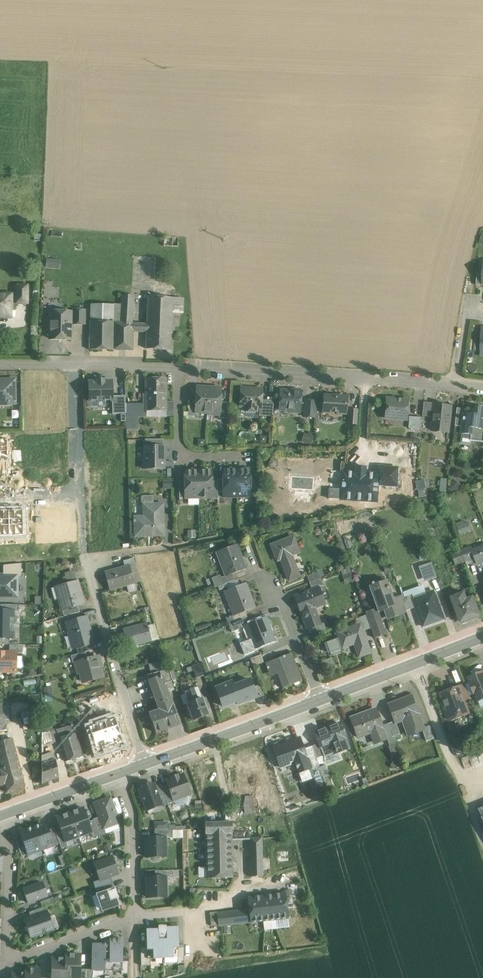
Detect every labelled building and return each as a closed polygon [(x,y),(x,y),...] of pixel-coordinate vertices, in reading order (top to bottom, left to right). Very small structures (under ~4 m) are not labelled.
[(178,238),(164,237),(164,246),(178,247),(178,238)] [(46,259),(46,268),(60,269),(61,260),(46,259)] [(0,295),(0,316),(10,316),(10,296),(0,295)] [(120,322),(90,322),(90,350),(113,350),(133,351),(133,332),(133,323),(132,323),(134,296),(122,295),(121,305),(120,322)] [(172,298),(148,297),(147,313),(171,314),(172,313),(172,298)] [(183,299),(172,298),(172,313),(182,314),(183,299)] [(121,305),(91,305),(90,322),(120,322),(121,305)] [(84,310),(73,310),(73,324),(84,324),(84,310)] [(59,314),(51,314),(51,322),(49,323),(49,328),(51,330),(50,339),(69,339),(70,312),(61,312),(59,314)] [(171,314),(147,313),(147,324),(146,332),(146,349),(170,350),(171,314)] [(147,324),(133,323),(133,332),(146,332),(147,324)] [(166,378),(145,378),(146,404),(146,411),(165,411),(166,411),(166,402),(166,378)] [(0,380),(0,401),(4,401),(4,404),(14,404),(14,380),(0,380)] [(89,382),(89,401),(112,401),(112,396),(111,381),(104,382),(104,380),(97,381),(97,382),(89,382)] [(209,389),(197,388),(196,401),(195,412),(196,412),(207,413),(209,389)] [(221,389),(209,389),(207,413),(207,415),(219,415),(220,402),(221,389)] [(262,390),(241,389),(240,408),(259,409),(260,409),(261,400),(262,390)] [(301,393),(280,391),(279,409),(291,410),(291,411),(299,412),(301,393)] [(112,401),(112,414),(125,414),(125,396),(112,396),(112,401)] [(339,397),(324,396),(323,412),(345,414),(346,401),(339,401),(339,397)] [(409,400),(386,399),(385,418),(408,419),(409,400)] [(273,401),(261,400),(260,409),(261,409),(259,409),(259,416),(272,417),(273,401)] [(315,402),(305,401),(304,417),(314,417),(315,402)] [(227,403),(220,402),(219,415),(218,418),(226,419),(227,403)] [(435,403),(424,402),(423,416),(434,418),(435,403)] [(452,407),(441,405),(442,403),(435,403),(434,418),(432,431),(449,433),(452,407)] [(146,416),(146,411),(146,404),(126,404),(126,416),(134,415),(146,416)] [(477,410),(471,410),(471,414),(465,413),(464,413),(463,427),(462,434),(472,435),(471,441),(482,442),(482,408),(477,407),(477,410)] [(466,409),(457,408),(455,426),(463,427),(464,413),(465,413),(466,409)] [(357,411),(349,410),(348,424),(356,424),(357,411)] [(134,415),(126,416),(126,434),(135,434),(134,415)] [(422,417),(410,416),(409,429),(421,429),(422,417)] [(306,431),(303,440),(312,444),(315,435),(306,431)] [(163,448),(145,448),(145,461),(142,461),(142,468),(147,468),(163,468),(163,448)] [(398,468),(378,467),(377,474),(378,474),(377,485),(397,486),(398,468)] [(236,470),(223,470),(223,492),(223,498),(237,497),(236,470)] [(249,470),(236,470),(237,497),(250,497),(250,491),(250,479),(249,470)] [(198,471),(184,471),(185,481),(185,498),(198,498),(198,471)] [(211,471),(198,471),(198,498),(212,498),(211,471)] [(355,473),(342,472),(341,490),(329,489),(329,499),(376,502),(377,485),(378,474),(377,474),(365,473),(365,472),(355,472),(355,473)] [(164,483),(164,488),(172,488),(172,480),(169,480),(169,483),(164,483)] [(162,505),(144,505),(144,517),(135,518),(135,536),(163,535),(162,505)] [(8,536),(8,511),(0,512),(0,536),(8,536)] [(22,511),(8,511),(8,536),(22,536),(22,511)] [(456,523),(461,535),(472,531),(468,522),(465,523),(464,520),(456,523)] [(293,537),(271,545),(276,556),(279,555),(289,580),(299,576),(290,552),(298,549),(293,537)] [(471,548),(470,544),(460,547),(464,559),(473,556),(471,548)] [(471,548),(473,556),(476,561),(482,559),(482,544),(471,548)] [(236,545),(222,550),(227,563),(222,566),(225,576),(226,577),(232,574),(245,569),(236,545)] [(460,547),(450,551),(454,563),(464,559),(460,547)] [(129,566),(129,567),(135,565),(133,558),(123,561),(125,567),(129,566)] [(3,566),(3,576),(17,576),(21,576),(21,565),(3,566)] [(140,580),(135,565),(129,567),(134,582),(140,580)] [(125,567),(106,573),(105,572),(104,572),(110,591),(110,590),(133,583),(133,584),(134,584),(134,582),(129,567),(129,566),(125,567)] [(318,572),(306,576),(309,583),(320,579),(318,572)] [(74,573),(65,575),(67,584),(77,581),(74,573)] [(232,574),(226,577),(225,576),(220,578),(223,585),(234,580),(232,574)] [(16,597),(17,576),(3,576),(0,576),(0,597),(16,597)] [(320,579),(309,583),(312,590),(317,588),(318,589),(323,586),(320,579)] [(67,584),(55,587),(55,588),(51,589),(54,600),(59,599),(62,611),(77,606),(83,605),(77,581),(67,584)] [(392,599),(388,589),(389,588),(388,587),(385,581),(373,585),(373,583),(371,584),(371,585),(369,586),(377,608),(378,612),(383,611),(386,620),(408,613),(401,596),(392,599)] [(245,583),(224,591),(233,615),(234,616),(245,612),(254,608),(245,583)] [(312,590),(295,597),(308,630),(318,625),(311,607),(323,603),(318,589),(317,588),(312,590)] [(411,598),(422,628),(446,619),(435,589),(411,598)] [(467,598),(465,593),(451,598),(460,621),(479,614),(472,596),(467,598)] [(77,606),(62,611),(64,617),(79,612),(77,606)] [(377,608),(371,610),(375,623),(381,621),(378,612),(377,608)] [(375,623),(371,610),(365,612),(366,615),(370,625),(375,623)] [(13,611),(0,611),(0,624),(13,624),(13,611)] [(245,612),(234,616),(233,615),(232,616),(235,622),(247,618),(245,612)] [(366,615),(355,619),(358,625),(360,624),(362,631),(371,628),(370,625),(366,615)] [(87,616),(66,622),(69,635),(72,634),(76,649),(91,644),(94,643),(87,616)] [(232,616),(226,618),(229,624),(235,622),(232,616)] [(249,623),(244,625),(245,627),(254,650),(274,642),(265,617),(249,623)] [(247,618),(235,622),(238,630),(245,627),(244,625),(249,623),(247,618)] [(153,621),(146,623),(151,642),(159,640),(153,621)] [(375,623),(370,625),(371,628),(374,638),(386,634),(381,621),(375,623)] [(146,624),(124,630),(124,629),(123,629),(128,648),(129,647),(128,647),(150,641),(150,642),(151,642),(146,623),(145,623),(146,624)] [(13,624),(0,624),(0,638),(12,638),(13,624)] [(358,625),(337,632),(342,648),(354,643),(359,657),(370,653),(362,631),(360,624),(358,625)] [(318,625),(308,630),(310,636),(321,632),(318,625)] [(322,642),(327,655),(339,651),(334,638),(322,642)] [(91,644),(76,649),(78,654),(85,652),(93,650),(91,644)] [(0,651),(0,673),(16,674),(17,652),(0,651)] [(78,654),(71,656),(73,663),(75,663),(75,662),(87,659),(85,652),(78,654)] [(290,654),(266,663),(269,672),(276,669),(284,688),(301,681),(290,654)] [(261,655),(250,659),(253,666),(263,662),(261,655)] [(87,659),(75,662),(75,663),(78,672),(80,671),(81,673),(82,673),(85,683),(95,680),(94,677),(101,675),(96,656),(87,659)] [(332,658),(320,662),(323,670),(334,665),(332,658)] [(159,661),(148,664),(151,674),(162,671),(159,661)] [(199,663),(192,666),(196,678),(203,676),(199,663)] [(151,674),(147,675),(151,688),(163,683),(167,693),(175,690),(171,681),(172,681),(168,669),(162,671),(151,674)] [(468,678),(477,701),(482,699),(482,672),(468,678)] [(250,680),(232,687),(231,683),(216,688),(222,706),(236,700),(237,704),(255,697),(256,697),(252,687),(250,680)] [(163,683),(151,688),(160,710),(172,706),(167,693),(163,683)] [(465,684),(459,686),(465,701),(470,699),(465,684)] [(260,685),(252,687),(256,697),(255,697),(256,699),(264,696),(260,685)] [(459,686),(440,693),(451,721),(470,714),(465,701),(459,686)] [(193,688),(185,691),(189,703),(198,700),(193,688)] [(424,727),(412,696),(388,705),(394,721),(394,723),(396,722),(402,720),(408,735),(423,730),(424,729),(424,727)] [(189,703),(187,704),(193,721),(208,715),(202,698),(198,700),(189,703)] [(0,704),(0,714),(5,713),(10,712),(8,703),(0,704)] [(160,710),(149,714),(156,733),(179,725),(172,706),(160,710)] [(375,709),(351,718),(359,738),(371,733),(375,743),(386,739),(386,738),(381,725),(375,709)] [(118,749),(117,747),(122,745),(114,720),(107,722),(106,720),(94,724),(95,726),(88,728),(97,756),(118,749)] [(396,722),(394,723),(394,721),(387,723),(392,736),(400,733),(396,722)] [(392,736),(387,723),(381,725),(386,738),(392,736)] [(56,730),(59,739),(58,739),(59,742),(65,762),(83,757),(75,734),(72,725),(61,728),(56,730)] [(339,725),(314,734),(319,745),(320,748),(321,748),(332,744),(335,751),(334,752),(335,752),(333,753),(333,754),(348,749),(339,725)] [(430,725),(424,727),(424,729),(423,730),(426,740),(434,738),(430,725)] [(56,729),(42,733),(41,747),(59,742),(58,739),(59,739),(56,730),(56,729)] [(0,741),(0,759),(15,755),(10,738),(0,741)] [(300,740),(274,749),(282,769),(295,764),(299,774),(311,769),(304,750),(300,740)] [(320,748),(319,745),(312,747),(317,760),(325,757),(321,748),(320,748)] [(317,760),(312,747),(304,750),(311,769),(319,766),(317,760)] [(53,752),(41,756),(41,783),(59,777),(55,760),(53,752)] [(2,785),(3,789),(22,784),(15,755),(0,759),(0,779),(2,785)] [(324,772),(325,777),(329,776),(327,766),(321,767),(322,772),(324,772)] [(183,775),(177,777),(177,776),(172,778),(172,779),(166,781),(168,785),(173,800),(190,794),(183,775)] [(154,784),(150,786),(149,784),(143,787),(143,788),(139,790),(146,811),(162,805),(160,802),(155,787),(154,784)] [(161,787),(160,785),(155,787),(160,802),(166,800),(161,787)] [(168,785),(161,787),(166,800),(167,804),(174,802),(173,800),(168,785)] [(110,798),(95,804),(99,817),(103,828),(104,828),(118,823),(110,798)] [(83,808),(70,813),(78,837),(91,832),(88,822),(83,808)] [(78,837),(70,813),(56,817),(61,832),(65,842),(65,841),(78,837)] [(103,828),(99,817),(93,819),(93,820),(99,835),(105,833),(104,828),(103,828)] [(93,820),(88,822),(91,832),(93,837),(99,835),(93,820)] [(231,822),(205,823),(205,835),(206,879),(232,878),(231,839),(232,839),(231,822)] [(47,826),(42,824),(32,827),(40,850),(54,845),(48,830),(47,826)] [(32,827),(23,831),(20,835),(22,840),(27,855),(40,850),(32,827)] [(56,834),(54,828),(48,830),(54,845),(59,843),(56,834)] [(61,832),(56,834),(59,843),(61,849),(67,846),(65,841),(65,842),(61,832)] [(154,838),(145,838),(146,857),(165,857),(165,838),(154,838)] [(261,838),(250,839),(251,877),(262,877),(261,838)] [(22,840),(16,842),(22,857),(27,855),(22,840)] [(112,858),(96,864),(98,871),(97,871),(100,880),(109,877),(109,876),(117,873),(112,858)] [(155,878),(146,878),(147,897),(166,897),(166,878),(155,878)] [(284,882),(246,886),(249,909),(250,922),(288,918),(284,882)] [(42,883),(23,889),(28,903),(47,896),(42,883)] [(114,888),(97,894),(103,911),(120,905),(114,888)] [(46,906),(29,912),(31,918),(47,912),(47,913),(48,912),(46,906)] [(249,909),(210,914),(211,926),(218,926),(250,922),(249,909)] [(31,918),(24,920),(30,937),(53,929),(47,913),(47,912),(31,918)] [(177,927),(162,928),(162,930),(162,957),(163,957),(177,957),(178,956),(178,945),(177,927)] [(162,930),(147,930),(147,948),(147,959),(150,959),(163,959),(163,957),(162,957),(162,930)] [(105,944),(92,944),(92,970),(92,971),(121,971),(122,971),(122,961),(122,939),(110,939),(109,946),(105,946),(105,944)] [(147,959),(147,948),(141,948),(141,966),(150,966),(150,959),(147,959)] [(66,954),(66,958),(66,977),(80,977),(80,969),(80,954),(66,954)] [(52,958),(52,973),(52,977),(66,977),(66,958),(52,958)] [(25,968),(25,973),(26,973),(26,977),(39,977),(39,969),(25,968)]
